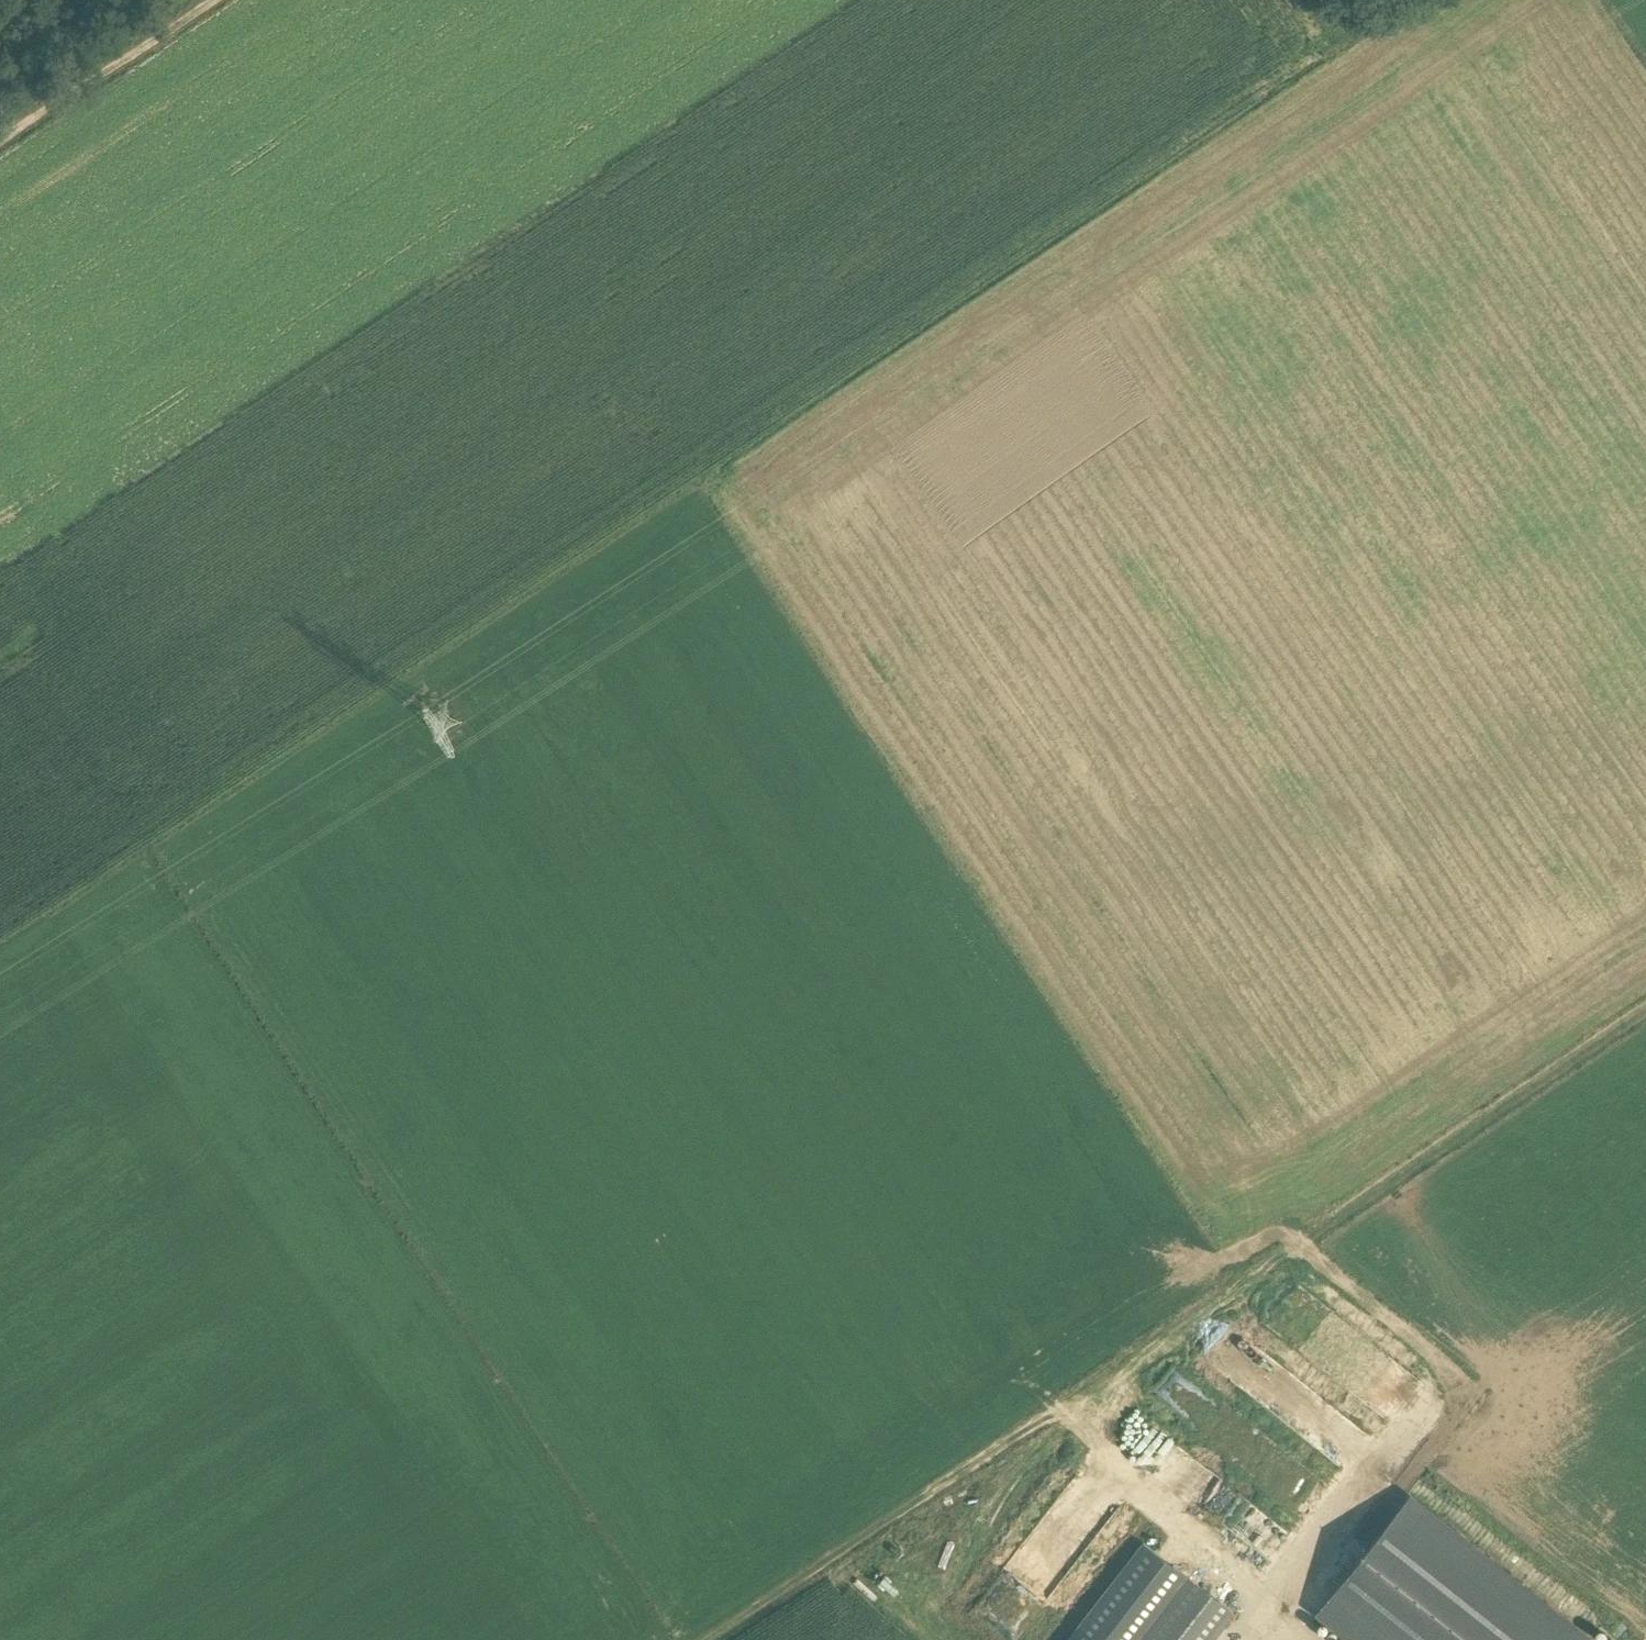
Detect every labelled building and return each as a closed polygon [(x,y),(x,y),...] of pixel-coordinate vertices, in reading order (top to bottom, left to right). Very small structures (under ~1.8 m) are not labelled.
[(1409,1498),(1319,1611),(1355,1639),(1587,1639),(1409,1498)] [(1148,1546),(1080,1632),(1081,1633),(1090,1639),(1142,1639),(1190,1579),(1148,1546)] [(1190,1579),(1142,1639),(1219,1639),(1238,1616),(1190,1579)]
